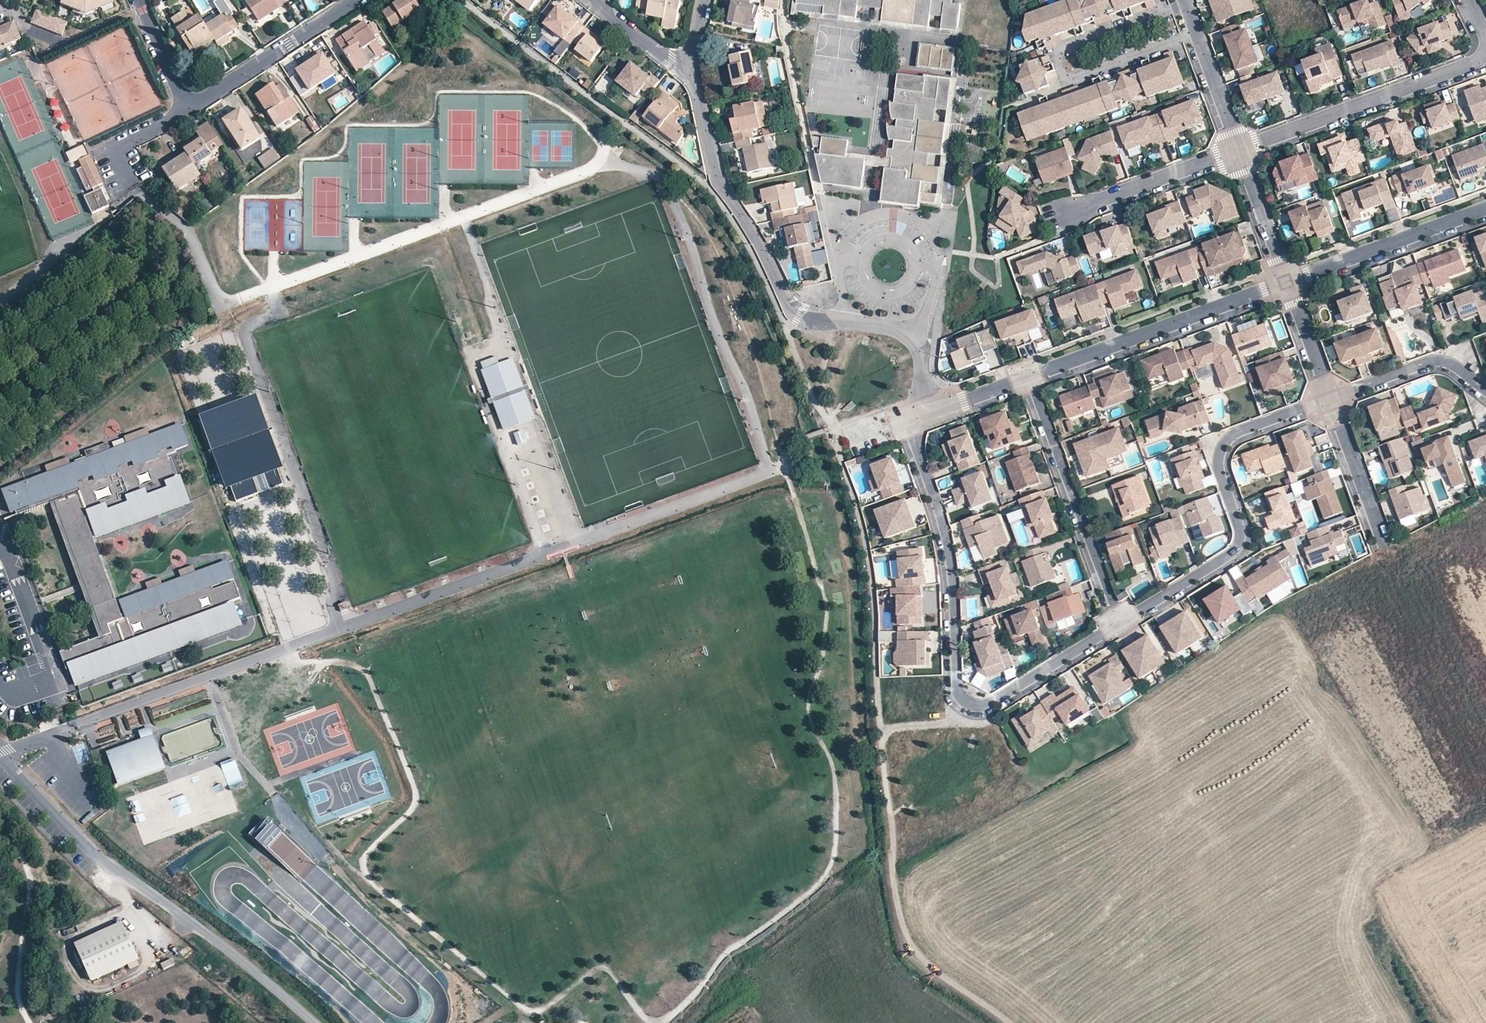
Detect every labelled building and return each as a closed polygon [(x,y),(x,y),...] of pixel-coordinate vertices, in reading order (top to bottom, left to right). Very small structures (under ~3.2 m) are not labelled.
[(60,4),(85,15),(114,2),(113,0),(106,0),(84,9),(63,0),(62,0),(60,4)] [(84,9),(106,0),(63,0),(84,9)] [(221,16),(205,27),(212,38),(214,41),(215,42),(232,32),(231,30),(237,26),(231,16),(232,14),(223,0),(216,0),(213,2),(221,16)] [(258,20),(284,2),(283,0),(245,0),(258,20)] [(420,10),(414,0),(402,0),(391,7),(382,13),(392,28),(420,10)] [(529,10),(537,0),(517,0),(529,10)] [(637,7),(648,9),(647,14),(664,18),(663,25),(675,28),(681,0),(638,0),(637,7)] [(730,22),(733,22),(733,26),(754,29),(758,6),(749,5),(749,0),(728,0),(728,2),(733,3),(730,22)] [(778,2),(771,1),(766,0),(765,0),(764,7),(778,10),(778,2)] [(940,29),(956,31),(960,4),(951,3),(952,0),(796,0),(795,3),(804,5),(812,6),(823,7),(822,14),(839,16),(855,18),(857,6),(882,9),(880,22),(928,27),(929,15),(941,16),(940,29)] [(1079,3),(1078,0),(1069,0),(1058,4),(1060,9),(1043,15),(1041,10),(1026,15),(1024,33),(1027,42),(1039,38),(1040,40),(1036,42),(1038,49),(1045,47),(1046,49),(1054,46),(1053,43),(1061,40),(1058,34),(1073,28),(1076,36),(1084,33),(1081,26),(1094,21),(1095,24),(1111,19),(1109,15),(1122,11),(1125,18),(1133,15),(1130,8),(1133,7),(1145,2),(1147,9),(1155,6),(1153,0),(1087,0),(1079,3)] [(1250,0),(1209,0),(1217,22),(1253,9),(1250,0)] [(1369,5),(1367,0),(1361,3),(1362,4),(1359,5),(1358,4),(1337,11),(1342,25),(1357,20),(1358,21),(1368,18),(1369,22),(1372,30),(1385,25),(1383,18),(1377,2),(1369,5)] [(1400,20),(1411,16),(1409,11),(1422,2),(1425,6),(1432,0),(1393,0),(1400,20)] [(565,39),(571,43),(574,39),(583,27),(578,23),(579,23),(559,7),(546,24),(565,39)] [(35,10),(30,23),(61,35),(66,22),(35,10)] [(194,49),(212,38),(205,27),(198,15),(188,21),(182,11),(171,18),(178,28),(177,29),(182,38),(186,36),(194,49)] [(1391,15),(1383,18),(1385,25),(1388,33),(1396,30),(1391,15)] [(839,16),(838,21),(956,35),(956,31),(940,29),(928,27),(880,22),(855,18),(839,16)] [(2,45),(10,41),(20,37),(13,20),(8,22),(5,24),(4,21),(2,17),(0,18),(0,46),(2,45)] [(1368,18),(1358,21),(1357,20),(1342,25),(1345,31),(1369,22),(1368,18)] [(350,31),(354,37),(368,28),(364,22),(350,31)] [(367,25),(372,35),(378,32),(373,22),(367,25)] [(1451,35),(1446,22),(1439,25),(1438,23),(1419,30),(1407,39),(1418,53),(1425,47),(1427,46),(1437,43),(1444,40),(1444,38),(1451,35)] [(1241,31),(1238,23),(1222,29),(1224,37),(1241,31)] [(565,39),(546,24),(542,30),(561,44),(565,39)] [(576,50),(592,61),(603,46),(595,40),(598,37),(591,31),(590,32),(583,27),(574,39),(580,45),(576,50)] [(336,40),(356,71),(384,53),(368,28),(354,37),(350,31),(336,40)] [(1245,40),(1241,31),(1224,37),(1231,54),(1252,46),(1249,38),(1245,40)] [(212,38),(194,49),(186,36),(182,38),(192,54),(214,41),(212,38)] [(1399,64),(1391,41),(1352,55),(1357,70),(1365,67),(1367,72),(1368,72),(1382,67),(1382,69),(1391,65),(1391,67),(1399,64)] [(916,68),(946,71),(948,56),(955,57),(956,47),(919,43),(916,68)] [(1341,75),(1329,43),(1315,49),(1317,56),(1302,62),(1309,80),(1307,81),(1311,93),(1320,90),(1319,86),(1318,84),(1322,82),(1323,84),(1331,81),(1330,79),(1341,75)] [(1437,43),(1427,46),(1429,54),(1440,49),(1437,43)] [(1255,54),(1252,46),(1231,54),(1237,70),(1239,70),(1243,68),(1253,65),(1254,64),(1250,55),(1255,54)] [(302,81),(294,86),(300,95),(334,74),(318,51),(312,55),(315,60),(296,71),(302,81)] [(734,86),(755,81),(754,75),(761,74),(758,62),(752,64),(750,52),(731,56),(733,66),(730,67),(734,86)] [(1166,61),(1161,62),(1151,66),(1148,59),(1141,61),(1143,69),(1130,73),(1129,70),(1114,75),(1115,79),(1102,84),(1099,76),(1092,79),(1094,86),(1079,92),(1077,86),(1061,91),(1064,97),(1049,103),(1046,96),(1038,98),(1042,108),(1030,113),(1032,116),(1020,120),(1026,136),(1043,130),(1045,134),(1064,127),(1062,123),(1096,111),(1098,115),(1117,108),(1115,102),(1145,92),(1147,97),(1166,91),(1165,86),(1172,83),(1182,80),(1172,52),(1164,54),(1166,61)] [(1050,63),(1047,55),(1019,66),(1026,83),(1021,85),(1024,94),(1048,85),(1043,70),(1045,70),(1046,73),(1054,70),(1051,63),(1050,63)] [(734,86),(730,67),(733,66),(731,56),(726,58),(728,68),(732,86),(734,86)] [(955,57),(948,56),(946,71),(953,72),(955,57)] [(650,92),(659,80),(651,74),(650,76),(633,63),(616,84),(636,100),(645,89),(650,92)] [(1243,68),(1239,70),(1242,77),(1255,72),(1253,65),(1243,68)] [(1367,72),(1365,67),(1357,70),(1359,75),(1367,72)] [(288,76),(294,86),(302,81),(296,71),(288,76)] [(891,158),(890,169),(885,168),(880,202),(901,204),(917,207),(918,201),(935,203),(936,194),(923,193),(925,182),(938,184),(940,167),(927,166),(928,154),(941,155),(945,123),(933,122),(936,99),(923,98),(925,77),(896,73),(892,103),(889,102),(891,119),(896,119),(895,127),(886,126),(888,139),(893,140),(892,149),(887,148),(886,158),(891,158)] [(1283,88),(1277,73),(1244,85),(1246,91),(1243,92),(1248,105),(1277,95),(1278,90),(1283,88)] [(583,84),(589,89),(595,82),(589,77),(583,84)] [(925,77),(923,98),(936,99),(933,122),(945,123),(941,155),(940,167),(938,184),(936,194),(941,195),(955,81),(925,77)] [(255,94),(275,124),(296,110),(280,85),(275,89),(271,84),(255,94)] [(1464,92),(1466,95),(1481,90),(1479,86),(1464,92)] [(1466,95),(1473,115),(1485,111),(1485,88),(1466,95)] [(644,117),(678,142),(683,135),(682,128),(675,123),(669,118),(673,113),(678,106),(669,99),(670,97),(662,92),(644,117)] [(1193,104),(1192,101),(1156,115),(1166,141),(1173,138),(1172,135),(1178,133),(1187,129),(1187,128),(1197,124),(1195,119),(1201,117),(1196,103),(1193,104)] [(1454,103),(1446,106),(1444,101),(1440,103),(1436,105),(1433,103),(1424,106),(1426,111),(1421,113),(1424,123),(1430,121),(1433,129),(1460,119),(1454,103)] [(735,134),(737,142),(750,139),(752,138),(750,129),(760,127),(759,119),(766,118),(762,104),(735,109),(740,133),(735,134)] [(223,121),(242,149),(258,138),(239,109),(223,121)] [(740,133),(735,109),(730,110),(735,134),(740,133)] [(296,110),(275,124),(277,127),(298,113),(296,110)] [(637,110),(630,118),(636,122),(643,114),(637,110)] [(1473,115),(1476,123),(1485,119),(1485,111),(1473,115)] [(673,113),(669,118),(675,123),(679,118),(673,113)] [(1166,141),(1156,115),(1118,129),(1120,136),(1126,150),(1141,144),(1142,146),(1152,142),(1157,140),(1158,144),(1166,141)] [(305,120),(313,132),(318,128),(310,117),(305,120)] [(1115,121),(1108,123),(1111,131),(1113,138),(1120,136),(1118,129),(1115,121)] [(1406,122),(1399,124),(1398,121),(1395,122),(1385,126),(1383,123),(1368,129),(1373,142),(1390,136),(1398,157),(1416,150),(1406,122)] [(207,125),(221,147),(224,145),(210,123),(207,125)] [(186,150),(197,168),(213,158),(211,154),(221,147),(207,125),(197,132),(200,136),(192,141),(190,138),(182,143),(186,150)] [(1113,138),(1111,131),(1087,140),(1078,159),(1085,162),(1092,165),(1096,158),(1098,158),(1099,156),(1103,157),(1110,154),(1111,157),(1119,154),(1113,138)] [(821,136),(810,135),(814,154),(819,154),(821,136)] [(1343,135),(1336,138),(1347,144),(1343,135)] [(847,140),(821,136),(819,154),(814,154),(821,183),(856,188),(861,188),(864,160),(845,157),(845,153),(847,140)] [(1068,138),(1062,140),(1065,148),(1071,146),(1068,138)] [(1347,144),(1336,138),(1318,145),(1322,155),(1325,154),(1331,152),(1336,166),(1364,155),(1358,140),(1347,144)] [(749,172),(771,167),(765,142),(751,146),(750,139),(737,142),(739,149),(744,148),(749,172)] [(1482,143),(1451,156),(1460,180),(1478,173),(1476,169),(1485,165),(1485,154),(1485,151),(1482,143)] [(1071,146),(1065,148),(1068,156),(1074,154),(1071,146)] [(1065,148),(1035,159),(1044,184),(1057,179),(1059,174),(1065,172),(1067,175),(1074,173),(1068,156),(1065,148)] [(1443,157),(1440,148),(1434,150),(1437,160),(1443,157)] [(257,160),(265,170),(280,159),(272,149),(257,160)] [(162,166),(175,187),(200,172),(197,168),(186,150),(162,166)] [(1336,166),(1331,152),(1325,154),(1332,173),(1345,168),(1348,176),(1359,172),(1357,165),(1366,162),(1364,155),(1336,166)] [(891,158),(886,158),(845,153),(845,157),(864,160),(864,166),(885,168),(890,169),(891,158)] [(1318,179),(1308,153),(1284,162),(1285,165),(1282,166),(1281,163),(1278,165),(1273,173),(1278,186),(1295,180),(1297,186),(1318,179)] [(101,184),(88,155),(78,160),(81,167),(75,170),(85,191),(91,188),(92,192),(82,196),(90,214),(107,206),(98,185),(101,184)] [(1101,160),(1098,158),(1096,158),(1092,165),(1097,168),(1101,160)] [(1092,165),(1085,162),(1082,168),(1095,174),(1097,168),(1092,165)] [(1434,184),(1428,165),(1402,174),(1401,172),(1392,176),(1397,192),(1407,189),(1409,193),(1434,184)] [(1383,210),(1393,206),(1383,179),(1364,186),(1365,191),(1358,193),(1356,188),(1345,192),(1350,207),(1345,208),(1349,221),(1359,217),(1357,212),(1368,208),(1381,203),(1383,210)] [(1297,186),(1295,180),(1278,186),(1281,193),(1297,186)] [(792,184),(762,190),(765,205),(772,203),(774,213),(773,213),(774,221),(795,216),(793,209),(798,208),(797,206),(805,205),(801,188),(794,190),(792,184)] [(1018,205),(1023,198),(1005,185),(1000,194),(1002,195),(999,199),(998,208),(1004,212),(1007,221),(1017,228),(1020,237),(1039,230),(1033,215),(1029,216),(1028,212),(1018,205)] [(1230,195),(1209,185),(1194,190),(1195,195),(1186,198),(1192,214),(1211,207),(1212,207),(1215,208),(1220,221),(1237,215),(1230,195)] [(1350,207),(1345,192),(1340,194),(1345,208),(1350,207)] [(207,196),(200,201),(207,210),(213,205),(207,196)] [(1323,206),(1321,201),(1314,203),(1317,209),(1323,206)] [(1179,202),(1155,210),(1156,213),(1180,204),(1179,202)] [(1323,229),(1325,234),(1333,231),(1323,206),(1317,209),(1314,203),(1287,213),(1295,233),(1297,232),(1303,230),(1304,233),(1305,236),(1315,232),(1313,229),(1321,226),(1323,229)] [(1180,204),(1156,213),(1148,216),(1154,233),(1186,221),(1180,204)] [(810,213),(817,211),(816,206),(799,210),(800,215),(810,213)] [(1220,221),(1215,208),(1212,207),(1211,207),(1217,222),(1220,221)] [(1368,208),(1357,212),(1359,217),(1360,220),(1371,216),(1368,208)] [(1017,228),(1007,221),(1004,212),(996,224),(1012,235),(1017,228)] [(795,216),(774,221),(776,230),(783,229),(785,242),(790,241),(791,247),(796,246),(801,269),(816,266),(811,243),(807,225),(813,223),(810,213),(800,215),(795,216)] [(807,225),(811,243),(817,242),(813,223),(807,225)] [(1133,243),(1126,223),(1111,229),(1109,233),(1103,235),(1101,230),(1083,237),(1090,255),(1111,248),(1114,256),(1127,251),(1125,246),(1133,243)] [(1165,229),(1154,233),(1156,238),(1167,234),(1165,229)] [(1195,248),(1203,267),(1204,271),(1243,255),(1245,249),(1238,230),(1195,248)] [(1474,239),(1485,269),(1485,268),(1485,234),(1474,239)] [(1203,267),(1195,248),(1155,264),(1162,280),(1169,277),(1180,273),(1184,283),(1198,278),(1195,269),(1203,267)] [(1464,270),(1456,249),(1439,255),(1440,258),(1424,265),(1423,262),(1415,265),(1418,274),(1422,282),(1422,284),(1430,281),(1430,283),(1447,276),(1464,270)] [(1030,270),(1042,266),(1041,266),(1044,266),(1053,270),(1053,272),(1057,282),(1081,273),(1074,255),(1066,259),(1062,260),(1060,256),(1056,257),(1046,252),(1017,263),(1022,275),(1031,272),(1030,270)] [(1243,255),(1204,271),(1207,277),(1238,264),(1243,255)] [(1439,255),(1423,262),(1424,265),(1440,258),(1439,255)] [(1421,303),(1414,285),(1422,282),(1418,274),(1415,265),(1415,264),(1376,279),(1387,310),(1400,305),(1399,303),(1404,301),(1406,308),(1421,303)] [(1053,272),(1053,270),(1044,266),(1041,266),(1042,266),(1048,285),(1057,282),(1053,272)] [(1095,285),(1102,304),(1110,301),(1113,309),(1127,303),(1123,293),(1135,289),(1142,286),(1135,270),(1095,285)] [(1169,277),(1173,287),(1184,283),(1180,273),(1169,277)] [(1447,276),(1430,283),(1432,287),(1449,281),(1447,276)] [(1102,304),(1095,285),(1054,301),(1061,318),(1080,311),(1084,323),(1106,314),(1102,304)] [(1371,313),(1361,286),(1349,290),(1351,298),(1352,300),(1348,301),(1347,299),(1337,303),(1344,323),(1371,313)] [(1127,303),(1139,299),(1135,289),(1123,293),(1127,303)] [(1484,291),(1472,296),(1471,293),(1454,299),(1447,302),(1440,305),(1432,308),(1437,322),(1445,318),(1452,316),(1459,313),(1461,317),(1477,311),(1479,315),(1482,323),(1485,322),(1485,297),(1484,291)] [(1038,327),(1032,311),(996,324),(1002,341),(1013,337),(1015,342),(1029,337),(1028,331),(1038,327)] [(1084,323),(1080,311),(1061,318),(1062,321),(1078,314),(1082,324),(1084,323)] [(1236,327),(1238,333),(1256,326),(1254,320),(1236,327)] [(1256,326),(1231,336),(1239,357),(1272,345),(1264,323),(1256,326)] [(990,329),(957,341),(961,350),(952,354),(958,370),(988,359),(985,352),(997,348),(990,329)] [(1381,351),(1374,332),(1353,339),(1363,365),(1371,362),(1368,356),(1367,352),(1369,351),(1370,355),(1381,351)] [(1353,339),(1332,347),(1339,366),(1350,362),(1348,359),(1351,358),(1352,362),(1355,368),(1363,365),(1353,339)] [(1215,342),(1214,343),(1219,356),(1230,351),(1229,349),(1215,342)] [(1192,348),(1183,351),(1191,371),(1214,362),(1224,389),(1241,382),(1230,351),(1219,356),(1214,343),(1193,351),(1192,348)] [(1029,344),(1018,347),(1021,358),(1032,355),(1029,344)] [(1176,354),(1174,349),(1142,361),(1152,389),(1184,377),(1181,370),(1189,367),(1183,351),(1176,354)] [(1285,358),(1282,351),(1269,356),(1279,383),(1283,382),(1284,384),(1293,380),(1288,365),(1285,367),(1282,359),(1285,358)] [(1279,383),(1269,356),(1255,361),(1258,368),(1261,367),(1264,374),(1260,376),(1266,390),(1268,390),(1275,387),(1275,385),(1279,383)] [(504,429),(526,420),(524,414),(531,411),(511,359),(482,370),(504,429)] [(1464,368),(1476,377),(1482,370),(1470,360),(1464,368)] [(1087,386),(1092,399),(1099,396),(1104,408),(1120,402),(1117,394),(1130,390),(1123,373),(1117,375),(1112,377),(1110,372),(1093,379),(1095,384),(1087,386)] [(1193,392),(1198,390),(1196,383),(1195,382),(1190,384),(1193,392)] [(1092,399),(1087,386),(1080,389),(1081,391),(1071,395),(1071,392),(1059,397),(1067,419),(1082,413),(1096,408),(1092,399)] [(1435,409),(1443,390),(1437,388),(1427,412),(1435,409)] [(1132,397),(1130,390),(1117,394),(1120,402),(1132,397)] [(1456,396),(1443,390),(1435,409),(1427,412),(1414,416),(1410,407),(1399,411),(1405,427),(1405,428),(1412,426),(1415,433),(1445,422),(1443,417),(1447,416),(1456,396)] [(277,467),(281,465),(256,393),(199,412),(225,486),(229,484),(252,476),(263,472),(277,467)] [(1399,411),(1394,399),(1368,409),(1377,432),(1395,425),(1397,430),(1405,427),(1399,411)] [(1210,421),(1202,400),(1179,409),(1177,415),(1167,413),(1166,417),(1159,416),(1145,421),(1149,432),(1158,429),(1158,430),(1164,431),(1177,433),(1177,430),(1183,431),(1210,421)] [(1008,420),(1005,412),(981,421),(987,436),(988,435),(994,450),(1016,442),(1013,435),(1018,433),(1021,431),(1019,424),(1015,425),(1011,427),(1008,420)] [(187,444),(179,424),(149,435),(126,443),(110,449),(87,458),(70,464),(47,473),(2,489),(10,511),(15,510),(16,514),(58,498),(64,512),(59,514),(100,626),(101,625),(104,634),(59,650),(65,664),(69,663),(75,683),(93,677),(92,673),(107,668),(109,671),(125,665),(124,662),(140,656),(141,659),(158,653),(156,650),(178,642),(179,645),(206,635),(205,632),(227,624),(228,627),(239,623),(232,603),(219,608),(218,604),(239,597),(233,581),(212,589),(211,585),(232,577),(226,561),(195,572),(181,578),(162,585),(147,590),(119,600),(125,616),(121,617),(83,513),(87,512),(96,535),(188,501),(179,477),(175,478),(174,475),(177,474),(170,456),(168,457),(166,452),(187,444)] [(1397,430),(1395,425),(1377,432),(1381,443),(1399,436),(1397,430)] [(979,464),(965,426),(949,432),(953,442),(949,443),(951,450),(955,459),(960,472),(979,464)] [(147,428),(124,436),(126,443),(149,435),(147,428)] [(1118,428),(1074,444),(1078,453),(1081,452),(1082,456),(1079,457),(1084,471),(1094,467),(1096,472),(1108,468),(1105,458),(1126,450),(1118,428)] [(1164,431),(1158,430),(1158,429),(1149,432),(1151,439),(1161,435),(1164,431)] [(517,445),(527,442),(523,431),(514,435),(517,445)] [(1303,443),(1299,432),(1283,438),(1296,474),(1313,468),(1303,443)] [(1469,441),(1475,458),(1485,454),(1485,457),(1485,434),(1469,441)] [(1465,483),(1448,437),(1435,442),(1436,445),(1421,450),(1426,463),(1441,458),(1443,465),(1446,471),(1452,487),(1465,483)] [(1413,471),(1401,438),(1377,447),(1383,463),(1389,460),(1395,477),(1413,471)] [(1318,466),(1309,441),(1303,443),(1313,468),(1318,466)] [(107,443),(84,451),(87,458),(110,449),(107,443)] [(955,459),(951,450),(949,443),(942,446),(948,461),(955,459)] [(1270,449),(1266,450),(1265,447),(1242,456),(1248,474),(1263,468),(1265,475),(1285,468),(1277,446),(1270,449)] [(1036,484),(1026,456),(1029,455),(1030,454),(1027,447),(1013,452),(1016,459),(1005,463),(1016,492),(1036,484)] [(1194,452),(1174,459),(1184,487),(1183,487),(1186,495),(1204,489),(1201,481),(1204,480),(1202,473),(1199,474),(1194,461),(1197,459),(1194,452)] [(1039,483),(1029,455),(1026,456),(1036,484),(1039,483)] [(67,457),(44,465),(47,473),(70,464),(67,457)] [(902,483),(893,458),(873,466),(877,479),(881,490),(885,500),(904,493),(900,484),(902,483)] [(1443,465),(1441,458),(1426,463),(1429,470),(1443,465)] [(1184,487),(1174,459),(1171,460),(1181,488),(1183,487),(1184,487)] [(1395,477),(1389,460),(1383,463),(1389,480),(1395,477)] [(283,485),(277,467),(263,472),(269,490),(283,485)] [(1096,472),(1094,467),(1084,471),(1086,476),(1096,472)] [(1339,467),(1327,471),(1329,478),(1341,474),(1339,467)] [(1329,478),(1327,471),(1307,478),(1310,486),(1303,489),(1308,502),(1317,499),(1324,519),(1342,513),(1329,478)] [(269,490),(263,472),(252,476),(259,494),(269,490)] [(992,501),(982,472),(962,480),(964,486),(961,487),(951,491),(957,506),(967,503),(970,502),(972,508),(992,501)] [(259,494),(252,476),(229,484),(236,502),(259,494)] [(1150,507),(1138,476),(1112,486),(1115,494),(1121,492),(1125,505),(1120,507),(1124,518),(1130,516),(1130,514),(1150,507)] [(881,490),(877,479),(870,481),(875,493),(881,490)] [(1428,511),(1419,488),(1405,494),(1402,487),(1389,492),(1395,508),(1398,507),(1402,520),(1413,516),(1428,511)] [(1294,521),(1282,488),(1264,494),(1271,512),(1275,511),(1277,514),(1272,516),(1264,519),(1268,531),(1294,521)] [(1045,500),(1042,491),(1019,500),(1022,509),(1028,507),(1035,526),(1040,539),(1055,533),(1050,520),(1048,515),(1051,514),(1046,500),(1045,500)] [(1125,505),(1121,492),(1115,494),(1120,507),(1125,505)] [(1212,514),(1207,498),(1184,507),(1191,527),(1199,524),(1204,539),(1223,532),(1217,517),(1214,518),(1212,519),(1210,515),(1212,514)] [(916,528),(906,500),(876,511),(886,539),(916,528)] [(1035,526),(1028,507),(1022,509),(1029,528),(1035,526)] [(1008,544),(998,516),(981,522),(979,515),(961,521),(964,531),(963,531),(964,531),(970,529),(972,536),(966,538),(970,549),(979,546),(984,560),(997,555),(995,548),(1008,544)] [(1402,520),(1399,521),(1402,528),(1415,523),(1413,516),(1402,520)] [(1180,519),(1150,530),(1158,553),(1182,545),(1188,542),(1186,535),(1182,524),(1180,519)] [(1303,523),(1296,525),(1297,528),(1288,532),(1291,540),(1307,534),(1303,523)] [(1133,536),(1129,526),(1104,535),(1108,544),(1106,545),(1104,546),(1108,557),(1111,556),(1112,561),(1113,564),(1116,574),(1125,570),(1124,566),(1132,563),(1134,567),(1143,564),(1136,546),(1135,546),(1132,536),(1133,536)] [(1341,531),(1329,535),(1327,527),(1307,534),(1312,547),(1304,550),(1310,567),(1328,561),(1327,558),(1326,555),(1336,551),(1335,547),(1345,543),(1341,531)] [(972,536),(970,529),(964,531),(966,538),(972,536)] [(923,547),(899,550),(904,586),(919,584),(920,584),(927,583),(923,547)] [(1042,554),(1039,547),(1025,552),(1028,559),(1023,561),(1032,587),(1055,579),(1049,561),(1045,562),(1042,554)] [(1288,548),(1276,556),(1280,562),(1292,554),(1288,548)] [(1291,579),(1276,556),(1268,561),(1270,565),(1257,572),(1247,579),(1245,576),(1236,581),(1243,592),(1250,602),(1257,597),(1259,599),(1291,579)] [(996,563),(979,569),(978,569),(984,585),(991,582),(999,605),(1010,601),(1009,597),(1017,595),(1007,568),(999,571),(996,563)] [(192,565),(178,570),(181,578),(195,572),(192,565)] [(1230,571),(1236,581),(1245,576),(1238,566),(1230,571)] [(147,590),(162,585),(159,578),(145,583),(147,590)] [(1058,585),(1061,591),(1071,587),(1069,581),(1058,585)] [(922,596),(920,584),(919,584),(904,586),(890,588),(891,596),(897,596),(898,624),(921,623),(921,614),(917,614),(917,596),(921,596),(922,596)] [(923,613),(938,612),(937,584),(922,584),(923,613)] [(1228,587),(1215,595),(1217,598),(1230,590),(1228,587)] [(1215,595),(1206,601),(1221,623),(1242,610),(1245,615),(1254,609),(1250,602),(1243,592),(1235,598),(1230,590),(1217,598),(1215,595)] [(1050,604),(1041,607),(1043,614),(1050,631),(1059,627),(1057,622),(1074,616),(1075,621),(1085,617),(1083,612),(1086,611),(1079,593),(1059,600),(1056,592),(1047,596),(1050,604)] [(999,605),(995,593),(988,596),(992,607),(999,605)] [(1041,607),(1038,599),(1030,602),(1033,610),(1006,621),(1010,630),(1017,627),(1020,636),(1029,633),(1034,646),(1045,642),(1036,617),(1043,614),(1041,607)] [(338,604),(341,611),(348,609),(345,602),(338,604)] [(1203,638),(1187,612),(1178,618),(1180,621),(1173,625),(1171,622),(1161,628),(1178,654),(1203,638)] [(995,637),(988,618),(974,623),(977,631),(974,632),(978,643),(975,644),(982,663),(985,670),(993,667),(996,675),(1006,671),(1005,668),(1013,665),(1005,642),(997,645),(994,638),(995,637)] [(1020,636),(1017,627),(1010,630),(1013,639),(1020,636)] [(879,631),(879,642),(893,642),(893,631),(879,631)] [(928,632),(898,632),(898,651),(895,655),(895,663),(899,667),(930,666),(930,654),(926,654),(925,642),(928,642),(928,632)] [(1166,663),(1149,636),(1140,641),(1142,645),(1134,649),(1132,646),(1124,651),(1141,679),(1166,663)] [(210,655),(223,652),(222,645),(208,648),(210,655)] [(1125,668),(1117,656),(1110,660),(1112,663),(1091,676),(1096,685),(1096,686),(1099,684),(1110,701),(1128,690),(1118,672),(1125,668)] [(985,670),(982,663),(975,665),(978,673),(988,678),(996,675),(993,667),(985,670)] [(154,676),(167,673),(166,666),(152,669),(154,676)] [(126,679),(113,684),(115,691),(129,687),(126,679)] [(1096,685),(1093,686),(1105,704),(1107,703),(1110,701),(1099,684),(1096,686),(1096,685)] [(1076,688),(1067,693),(1070,698),(1079,692),(1076,688)] [(1055,695),(1042,702),(1049,713),(1053,719),(1061,714),(1068,726),(1091,713),(1079,692),(1070,698),(1067,693),(1057,699),(1055,695)] [(1049,713),(1043,704),(1035,709),(1037,711),(1027,717),(1024,719),(1021,715),(1013,720),(1028,744),(1043,735),(1049,731),(1047,728),(1055,724),(1053,719),(1049,713)] [(1096,721),(1102,719),(1097,708),(1091,711),(1096,721)] [(142,738),(106,752),(118,785),(166,768),(150,726),(139,730),(142,738)] [(1045,739),(1043,735),(1028,744),(1030,748),(1045,739)] [(83,744),(73,747),(78,763),(89,759),(83,744)] [(235,758),(221,762),(227,785),(242,781),(235,758)] [(185,794),(171,798),(177,816),(190,813),(185,794)] [(143,813),(133,816),(135,824),(146,820),(143,813)] [(281,832),(262,850),(305,894),(324,876),(281,832)] [(236,890),(230,897),(244,909),(250,902),(236,890)] [(76,944),(91,979),(137,958),(122,924),(76,944)] [(163,970),(174,965),(171,958),(160,963),(163,970)]
